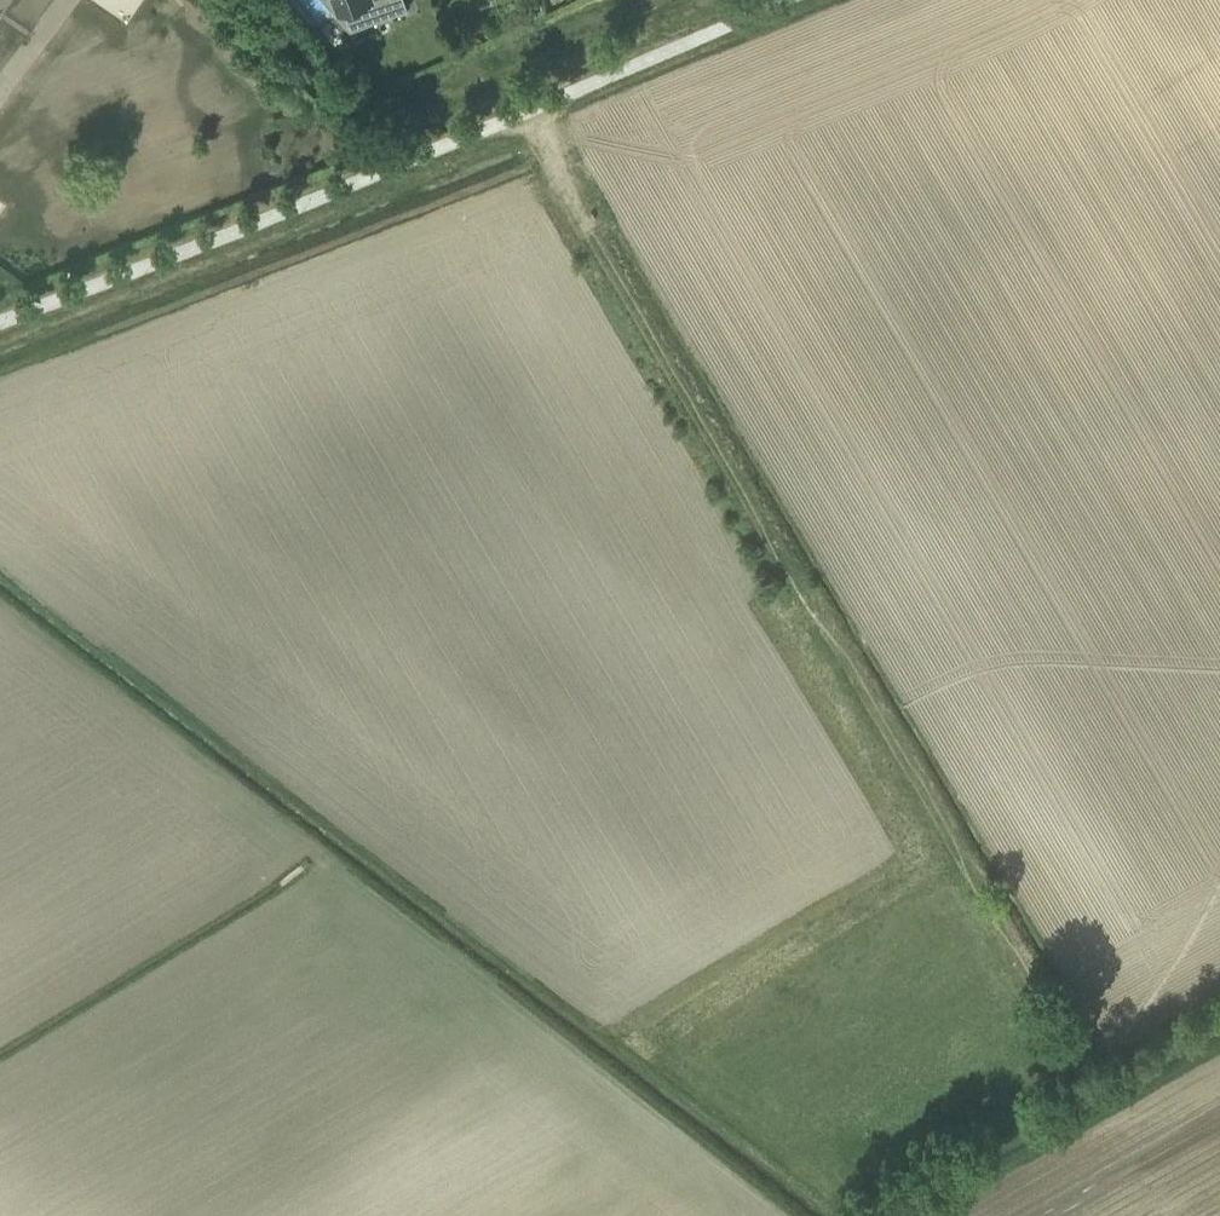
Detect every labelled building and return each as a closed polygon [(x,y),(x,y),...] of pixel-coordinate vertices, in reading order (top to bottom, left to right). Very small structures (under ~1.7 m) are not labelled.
[(362,25),(408,8),(405,0),(324,0),(335,12),(338,10),(355,4),(362,23),(361,23),(362,25)]
